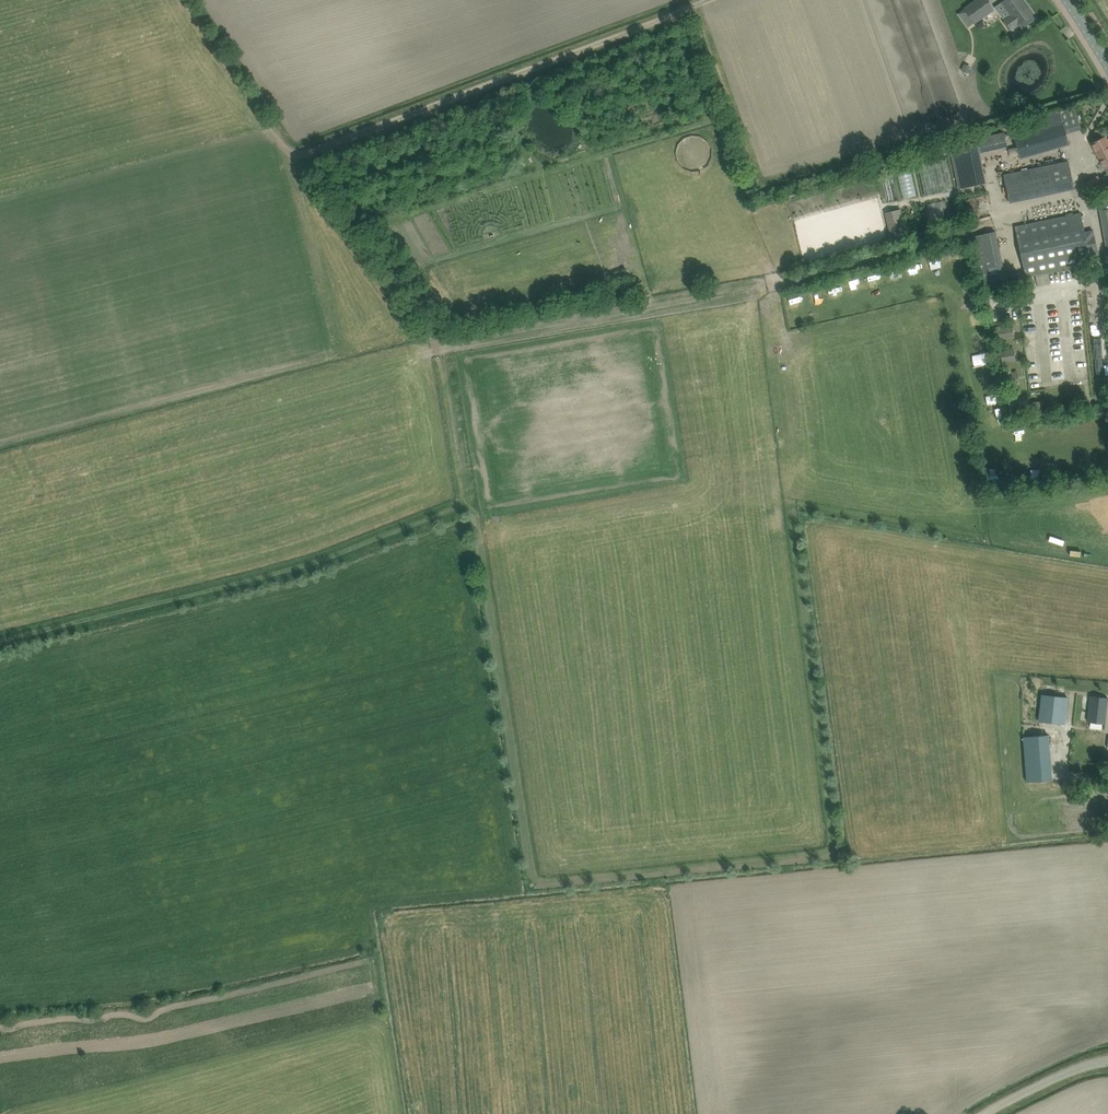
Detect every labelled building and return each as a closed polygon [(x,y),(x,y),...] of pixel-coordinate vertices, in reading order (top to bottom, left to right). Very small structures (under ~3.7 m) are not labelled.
[(975,22),(993,9),(986,0),(976,0),(965,8),(975,22)] [(1025,2),(1024,2),(1022,0),(1005,0),(1002,2),(1011,15),(1005,19),(1012,29),(1019,23),(1022,28),(1035,19),(1032,14),(1033,13),(1025,2)] [(1015,139),(1021,159),(1070,144),(1067,133),(1081,128),(1075,107),(1043,117),(1047,129),(1015,139)] [(1007,147),(1004,132),(977,138),(980,153),(1007,147)] [(1107,173),(1107,142),(1105,136),(1091,143),(1107,173)] [(980,153),(977,138),(953,144),(962,188),(986,183),(980,153)] [(1063,162),(1050,165),(1054,187),(1073,183),(1069,161),(1063,162)] [(1054,187),(1050,165),(1004,175),(1010,203),(1075,188),(1073,183),(1054,187)] [(1098,175),(1087,182),(1091,189),(1102,183),(1098,175)] [(1105,205),(1106,209),(1100,210),(1107,247),(1107,204),(1105,205)] [(1081,213),(1015,227),(1026,276),(1092,263),(1090,255),(1089,250),(1088,247),(1093,246),(1092,240),(1087,241),(1085,232),(1081,213)] [(972,236),(982,282),(1006,277),(996,231),(972,236)] [(1006,277),(982,282),(983,291),(985,291),(992,290),(992,289),(1021,283),(1019,274),(1006,277)] [(1099,775),(1107,698),(1078,694),(1072,746),(1067,746),(1065,766),(1080,769),(1080,773),(1099,775)] [(1065,724),(1068,698),(1042,695),(1039,721),(1065,724)] [(1049,735),(1026,736),(1029,782),(1052,780),(1049,735)]
